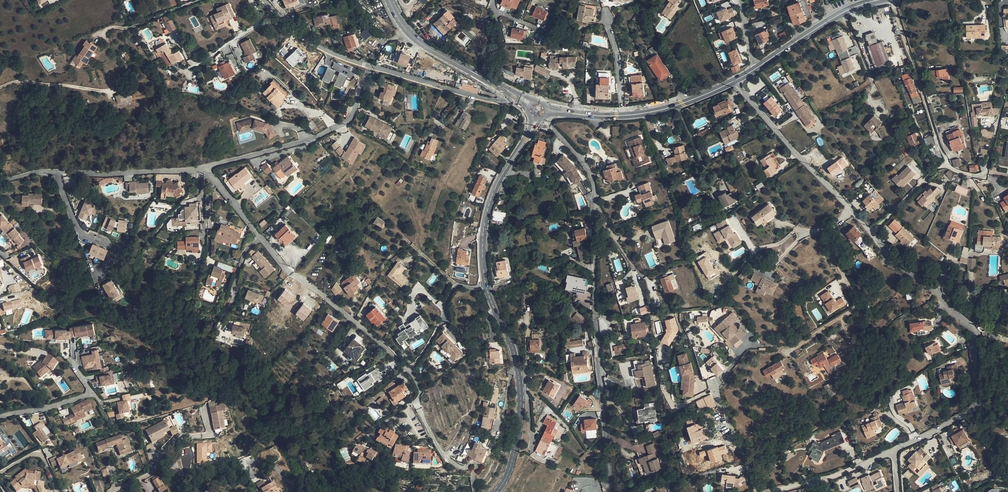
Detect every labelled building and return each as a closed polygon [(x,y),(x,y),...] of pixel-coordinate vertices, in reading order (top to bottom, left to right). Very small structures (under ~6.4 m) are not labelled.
[(678,6),(682,1),(680,0),(669,0),(671,1),(674,3),(670,8),(667,6),(662,13),(671,19),(676,11),(675,11),(678,6)] [(798,2),(794,3),(788,6),(794,24),(812,18),(805,0),(797,0),(798,2)] [(226,4),(232,17),(235,16),(229,3),(226,4)] [(232,17),(226,4),(216,8),(218,12),(210,16),(213,22),(217,20),(219,24),(225,22),(224,20),(223,19),(227,18),(227,19),(232,17)] [(586,5),(580,4),(577,20),(583,21),(583,18),(590,20),(595,21),(596,16),(594,16),(595,9),(585,8),(586,5)] [(735,15),(731,6),(716,13),(720,23),(735,15)] [(544,20),(548,11),(537,7),(533,15),(544,20)] [(448,11),(435,23),(438,27),(441,24),(447,31),(458,22),(448,11)] [(330,21),(330,23),(332,29),(338,27),(336,15),(329,17),(328,14),(313,17),(315,25),(320,24),(320,23),(330,21)] [(177,28),(172,19),(166,23),(171,32),(177,28)] [(988,31),(987,32),(986,32),(986,30),(985,25),(975,25),(975,26),(968,27),(968,31),(967,31),(967,38),(985,37),(988,36),(988,31)] [(732,27),(721,32),(726,43),(737,38),(732,27)] [(511,37),(523,39),(525,30),(513,28),(511,37)] [(767,34),(769,34),(769,33),(768,29),(756,34),(760,44),(766,41),(770,39),(768,35),(767,34)] [(353,47),(353,48),(359,46),(355,33),(344,37),(347,49),(353,47)] [(840,61),(850,57),(843,36),(827,42),(830,51),(836,49),(840,61)] [(250,38),(241,42),(247,55),(243,57),(246,62),(255,58),(252,52),(256,51),(250,38)] [(85,46),(77,56),(79,58),(76,63),(80,66),(83,61),(87,64),(90,58),(88,57),(93,51),(94,52),(97,47),(90,42),(90,43),(86,40),(83,45),(85,46)] [(889,61),(888,57),(892,56),(889,46),(885,47),(883,41),(870,46),(878,68),(889,64),(889,63),(889,61)] [(163,56),(166,62),(168,65),(177,59),(173,53),(172,53),(165,42),(157,46),(155,47),(159,53),(160,53),(163,56)] [(297,49),(285,60),(293,67),(298,62),(297,60),(303,55),(297,49)] [(736,49),(728,53),(734,67),(730,68),(733,73),(741,70),(738,64),(742,62),(736,49)] [(406,67),(410,57),(396,51),(392,62),(406,67)] [(647,61),(654,71),(656,70),(660,77),(669,71),(658,54),(647,61)] [(551,59),(551,62),(553,62),(553,68),(553,69),(559,69),(559,68),(559,66),(563,66),(563,68),(572,68),(572,66),(576,66),(576,61),(577,61),(577,57),(556,57),(556,59),(551,59)] [(840,75),(855,69),(850,57),(840,61),(842,65),(837,67),(840,75)] [(225,79),(236,73),(229,61),(219,66),(225,79)] [(537,65),(535,69),(534,70),(543,75),(546,70),(541,67),(537,65)] [(525,68),(519,67),(517,67),(516,74),(524,75),(532,76),(534,67),(525,66),(525,68)] [(331,83),(334,70),(326,67),(323,81),(331,83)] [(932,77),(938,76),(939,78),(942,78),(942,80),(948,80),(947,69),(931,70),(932,77)] [(670,74),(669,71),(660,77),(659,78),(660,80),(670,74)] [(334,86),(342,89),(346,75),(338,73),(334,86)] [(912,97),(918,95),(917,91),(912,77),(910,78),(909,76),(908,73),(902,75),(902,76),(903,79),(904,79),(906,85),(907,85),(908,89),(910,93),(912,97)] [(637,83),(632,83),(634,96),(638,95),(639,97),(645,96),(643,82),(642,75),(636,75),(637,83)] [(594,98),(596,98),(609,98),(610,78),(597,77),(597,94),(594,93),(594,98)] [(282,102),(284,100),(282,99),(285,96),(276,87),(279,84),(273,79),(266,87),(267,88),(263,93),(267,97),(278,107),(282,103),(282,102)] [(900,82),(904,95),(910,93),(908,89),(907,85),(906,85),(904,79),(903,79),(902,79),(902,81),(900,82)] [(391,95),(393,89),(394,85),(383,81),(381,87),(384,87),(383,89),(385,89),(384,92),(382,91),(380,98),(390,102),(393,95),(391,95)] [(785,94),(793,106),(802,100),(793,87),(792,88),(789,82),(785,85),(780,88),(784,94),(785,94)] [(463,83),(462,87),(472,90),(471,92),(478,93),(478,90),(477,90),(478,88),(473,87),(473,86),(463,83)] [(285,96),(287,97),(289,94),(279,84),(276,87),(285,96)] [(116,95),(118,103),(132,98),(129,90),(116,95)] [(920,101),(918,95),(912,97),(914,103),(920,101)] [(773,117),(782,112),(772,97),(763,102),(773,117)] [(802,100),(793,106),(801,118),(802,118),(807,126),(812,122),(811,119),(814,118),(802,100)] [(724,114),(732,111),(730,106),(727,101),(719,104),(714,106),(716,110),(714,111),(716,116),(723,113),(724,114)] [(972,126),(978,126),(977,114),(978,114),(982,114),(982,116),(993,115),(993,114),(992,108),(991,101),(981,102),(982,107),(972,108),(972,112),(971,112),(972,126)] [(472,116),(464,111),(460,119),(459,119),(456,125),(460,127),(461,126),(465,129),(470,121),(469,120),(472,116)] [(864,125),(868,129),(871,127),(875,130),(875,129),(878,132),(880,134),(882,138),(891,134),(886,124),(882,126),(880,124),(882,122),(874,115),(864,125)] [(392,127),(370,116),(365,126),(374,130),(373,132),(391,141),(394,133),(390,131),(392,127)] [(816,122),(814,118),(811,119),(812,122),(807,126),(808,128),(816,122)] [(254,119),(239,124),(241,133),(254,128),(267,132),(271,138),(279,134),(273,124),(254,119)] [(726,143),(738,138),(735,131),(736,131),(733,125),(728,128),(728,129),(721,132),(726,143)] [(946,132),(949,140),(950,140),(951,143),(950,143),(953,152),(966,147),(960,129),(953,131),(952,129),(946,132)] [(915,133),(911,135),(907,136),(911,144),(915,143),(916,144),(920,143),(915,133)] [(491,142),(487,146),(498,156),(505,147),(504,146),(506,144),(504,141),(505,139),(501,135),(494,144),(491,142)] [(932,135),(924,139),(928,148),(936,145),(932,135)] [(645,154),(647,153),(641,136),(628,141),(631,148),(634,146),(638,156),(634,157),(637,166),(648,162),(645,154)] [(361,140),(356,138),(347,152),(346,151),(342,157),(347,160),(353,164),(360,153),(362,154),(366,146),(360,142),(361,140)] [(438,140),(432,138),(430,142),(428,141),(424,150),(423,149),(420,156),(429,159),(431,153),(433,154),(436,146),(438,140)] [(540,163),(542,157),(543,154),(545,148),(545,146),(546,142),(539,140),(538,143),(536,143),(532,156),(535,157),(534,161),(540,163)] [(331,146),(335,150),(340,145),(336,141),(331,146)] [(999,157),(1006,159),(1007,148),(1007,141),(1005,156),(1000,156),(999,157)] [(679,149),(675,150),(676,156),(667,158),(669,165),(673,164),(673,162),(687,158),(685,148),(684,145),(684,144),(678,146),(679,149)] [(1000,165),(1001,165),(1007,166),(1007,148),(1006,159),(999,157),(998,164),(997,164),(1000,165)] [(568,170),(575,182),(582,178),(575,164),(564,154),(558,160),(568,170)] [(761,160),(765,166),(766,168),(764,169),(769,176),(777,171),(775,168),(777,167),(769,155),(761,160)] [(283,170),(285,172),(287,170),(290,174),(297,168),(288,156),(273,168),(278,175),(283,170)] [(827,168),(832,177),(848,166),(842,157),(827,168)] [(959,158),(952,160),(954,167),(961,165),(959,158)] [(571,184),(575,182),(568,170),(558,160),(556,163),(565,173),(571,184)] [(607,166),(608,169),(616,167),(617,172),(621,171),(619,162),(607,166)] [(267,163),(261,167),(266,174),(272,169),(267,163)] [(916,174),(909,166),(905,170),(906,172),(904,175),(902,173),(899,176),(901,178),(896,182),(901,188),(906,183),(905,181),(906,179),(908,181),(909,182),(913,178),(912,178),(916,174)] [(240,185),(252,176),(245,167),(237,174),(237,173),(230,179),(229,179),(237,189),(240,186),(241,185),(240,185)] [(543,171),(534,167),(535,179),(544,178),(543,171)] [(609,181),(610,181),(619,178),(619,180),(623,178),(621,171),(617,172),(616,167),(608,169),(604,170),(606,178),(608,177),(609,181)] [(636,173),(627,176),(629,181),(638,178),(636,173)] [(486,178),(480,175),(472,193),(479,196),(484,185),(483,184),(486,178)] [(955,182),(961,184),(963,177),(957,175),(955,182)] [(254,178),(252,176),(240,185),(241,185),(240,186),(242,188),(254,178)] [(148,183),(139,183),(136,183),(136,182),(136,181),(135,181),(135,178),(124,178),(125,182),(126,182),(127,190),(130,189),(130,191),(136,191),(136,193),(149,192),(148,183)] [(174,192),(176,196),(177,197),(182,194),(180,192),(184,190),(179,181),(174,184),(172,184),(172,183),(172,181),(171,180),(170,180),(169,180),(168,180),(167,181),(167,183),(163,183),(163,181),(163,182),(157,181),(156,185),(162,186),(161,197),(166,198),(166,195),(167,191),(174,192)] [(228,181),(225,183),(232,191),(235,189),(228,181)] [(637,199),(638,201),(644,200),(645,203),(655,199),(654,199),(657,198),(655,195),(653,196),(651,191),(649,182),(638,186),(640,190),(646,188),(647,192),(642,195),(641,193),(636,195),(637,199)] [(719,196),(721,201),(724,207),(736,201),(736,200),(740,198),(742,197),(741,193),(738,194),(736,190),(740,189),(737,183),(729,187),(731,192),(728,194),(726,192),(719,196)] [(926,190),(923,193),(924,194),(918,201),(917,202),(921,206),(923,203),(925,205),(930,201),(929,200),(933,196),(934,197),(941,190),(937,187),(933,191),(930,188),(927,191),(926,190)] [(968,190),(962,188),(960,192),(959,193),(966,196),(968,190)] [(924,194),(923,193),(916,200),(918,201),(924,194)] [(43,194),(32,194),(32,195),(28,195),(23,195),(22,205),(29,205),(29,202),(42,203),(43,194)] [(877,197),(876,198),(874,199),(872,197),(870,194),(863,200),(866,203),(867,205),(866,206),(870,210),(877,203),(879,204),(884,199),(880,195),(877,197)] [(1003,197),(1003,200),(1000,203),(1004,210),(1004,212),(1007,212),(1007,195),(1003,197)] [(84,201),(78,217),(86,221),(89,213),(95,215),(98,207),(84,201)] [(716,211),(724,207),(721,201),(714,205),(716,211)] [(199,203),(194,204),(194,206),(189,206),(187,207),(187,210),(186,210),(186,209),(183,209),(181,211),(181,213),(179,213),(179,218),(173,218),(173,225),(186,224),(186,221),(190,221),(190,223),(201,222),(199,203)] [(777,213),(769,204),(752,217),(758,225),(765,219),(767,220),(777,213)] [(495,219),(505,221),(506,212),(496,211),(495,219)] [(3,230),(11,224),(2,214),(0,212),(0,224),(1,225),(0,226),(0,227),(3,230)] [(712,213),(707,216),(711,223),(715,220),(712,213)] [(223,237),(236,242),(238,238),(239,239),(241,234),(236,232),(236,231),(232,230),(229,229),(230,227),(228,226),(229,222),(222,220),(223,217),(216,215),(214,221),(221,224),(220,229),(218,229),(215,238),(222,240),(223,237)] [(127,221),(118,219),(118,220),(104,218),(102,229),(112,231),(113,227),(117,228),(116,231),(125,233),(127,221)] [(652,226),(656,237),(662,234),(663,237),(666,244),(676,241),(668,220),(652,226)] [(18,222),(14,225),(19,231),(23,228),(18,222)] [(11,224),(3,230),(10,238),(13,237),(19,244),(24,240),(19,233),(15,227),(14,228),(11,224)] [(281,240),(282,239),(287,243),(296,235),(286,224),(276,234),(281,240)] [(950,237),(959,240),(963,229),(949,224),(944,237),(949,239),(950,237)] [(693,248),(696,255),(703,266),(744,243),(734,225),(722,231),(720,227),(690,243),(693,248)] [(847,233),(854,241),(860,235),(862,233),(854,226),(851,229),(850,228),(845,232),(847,233)] [(585,227),(575,230),(578,240),(588,238),(585,227)] [(896,235),(902,240),(908,245),(915,238),(903,227),(896,235)] [(993,231),(978,230),(977,243),(975,243),(975,248),(975,249),(975,250),(975,251),(976,252),(977,252),(978,253),(980,253),(981,253),(982,252),(983,252),(984,251),(984,250),(984,249),(984,248),(993,248),(993,249),(997,250),(1002,250),(1003,240),(1001,240),(1001,237),(993,236),(993,231)] [(860,235),(854,241),(863,250),(870,245),(860,235)] [(186,249),(192,250),(200,250),(199,237),(186,237),(186,243),(178,243),(178,249),(186,249)] [(105,256),(108,250),(92,244),(88,255),(97,258),(97,259),(106,262),(107,258),(114,261),(114,260),(105,256)] [(965,263),(969,247),(964,246),(960,259),(960,262),(965,263)] [(467,251),(458,249),(457,263),(468,264),(470,255),(467,255),(467,251)] [(274,269),(258,251),(252,256),(263,268),(260,271),(266,277),(274,269)] [(398,261),(399,262),(403,257),(399,254),(393,258),(398,261)] [(27,255),(20,258),(22,262),(24,262),(25,264),(27,270),(42,263),(38,255),(29,259),(27,255)] [(977,258),(968,258),(968,270),(975,270),(977,258)] [(497,262),(498,266),(498,268),(497,269),(499,277),(504,276),(509,275),(508,269),(508,267),(506,260),(497,262)] [(214,265),(213,270),(211,274),(209,273),(206,282),(212,284),(213,281),(217,282),(215,285),(221,287),(225,275),(221,274),(223,269),(235,273),(237,268),(219,261),(217,266),(214,265)] [(402,286),(406,281),(404,279),(402,279),(402,277),(397,273),(403,265),(399,262),(398,261),(388,275),(402,286)] [(404,279),(406,281),(408,279),(401,273),(405,267),(403,265),(397,273),(402,277),(402,279),(404,279)] [(425,271),(420,268),(417,273),(421,276),(425,271)] [(751,277),(751,279),(756,281),(755,283),(759,285),(758,287),(766,290),(772,293),(776,285),(764,280),(762,279),(763,276),(754,272),(753,274),(752,273),(751,277)] [(666,292),(675,289),(669,275),(667,276),(667,274),(664,275),(664,277),(661,278),(666,292)] [(342,284),(350,295),(353,292),(355,294),(358,292),(357,290),(360,287),(357,284),(354,286),(351,282),(354,280),(351,275),(344,280),(342,283),(342,284)] [(587,286),(588,284),(589,280),(569,275),(567,281),(568,281),(567,288),(586,293),(587,286)] [(111,280),(102,286),(111,301),(120,295),(111,280)] [(342,290),(336,282),(332,290),(336,295),(342,290)] [(9,293),(20,291),(19,283),(7,286),(9,293)] [(626,298),(626,302),(638,299),(636,292),(637,291),(635,286),(633,286),(632,285),(626,287),(628,295),(627,296),(627,298),(626,298)] [(245,297),(257,301),(260,294),(248,289),(245,297)] [(285,289),(277,299),(286,306),(294,297),(285,289)] [(841,297),(836,301),(828,290),(819,297),(831,314),(846,304),(841,297)] [(5,314),(4,312),(13,310),(11,303),(2,305),(3,307),(0,308),(0,316),(5,314)] [(364,311),(367,314),(375,306),(373,303),(364,311)] [(303,321),(312,310),(304,304),(295,314),(303,321)] [(641,315),(651,312),(648,305),(639,308),(641,315)] [(375,306),(367,314),(366,314),(373,322),(374,320),(377,324),(385,317),(376,306),(375,306)] [(709,312),(711,321),(716,320),(715,315),(720,314),(720,310),(709,312)] [(580,324),(585,319),(577,312),(572,317),(580,324)] [(322,322),(332,330),(339,321),(328,313),(322,322)] [(404,340),(417,332),(418,333),(428,326),(419,314),(414,318),(414,319),(404,326),(402,323),(397,327),(400,331),(396,333),(398,336),(395,338),(403,350),(408,347),(404,340)] [(952,322),(949,319),(948,318),(941,322),(944,327),(946,327),(952,322)] [(726,319),(718,326),(723,332),(720,335),(724,339),(726,337),(729,334),(731,337),(729,340),(734,346),(745,336),(740,328),(738,330),(733,324),(731,326),(726,319)] [(912,332),(917,331),(916,329),(920,328),(924,328),(924,330),(932,329),(931,321),(927,322),(924,322),(911,323),(912,332)] [(633,337),(648,335),(646,322),(631,324),(633,337)] [(957,327),(952,322),(946,327),(949,329),(955,335),(959,329),(957,327)] [(69,331),(70,333),(74,332),(74,333),(86,331),(86,332),(93,331),(91,323),(69,327),(69,331)] [(245,328),(233,325),(232,332),(244,335),(245,328)] [(723,332),(718,326),(715,329),(720,335),(723,332)] [(66,330),(49,331),(50,340),(56,339),(56,342),(66,342),(66,338),(70,338),(70,333),(69,331),(66,331),(66,330)] [(457,357),(463,351),(443,333),(437,340),(448,351),(449,350),(457,357)] [(350,357),(355,361),(361,353),(360,352),(365,347),(359,342),(362,339),(356,335),(344,350),(352,355),(350,357)] [(531,339),(531,352),(541,352),(541,347),(541,344),(541,339),(540,339),(532,339),(531,339)] [(582,340),(565,342),(566,348),(583,346),(582,340)] [(934,345),(933,343),(926,347),(930,354),(934,352),(936,351),(936,352),(940,350),(937,344),(934,345)] [(103,367),(99,349),(93,350),(94,354),(82,356),(85,368),(94,366),(95,369),(103,367)] [(449,350),(448,351),(456,358),(457,357),(449,350)] [(490,358),(490,363),(501,362),(500,350),(486,351),(487,359),(490,358)] [(581,370),(589,369),(587,352),(583,352),(583,356),(583,359),(580,360),(581,370)] [(572,365),(573,369),(573,371),(581,370),(580,360),(576,360),(576,356),(575,353),(566,354),(567,362),(572,361),(572,365)] [(684,388),(683,394),(693,395),(693,380),(692,380),(692,377),(693,377),(694,375),(692,375),(692,373),(689,363),(687,363),(684,353),(676,356),(680,366),(679,366),(681,375),(684,375),(684,388)] [(824,365),(827,370),(833,366),(830,361),(829,362),(824,353),(818,356),(811,360),(814,365),(817,363),(818,364),(819,367),(824,365)] [(57,362),(48,356),(43,362),(42,364),(41,363),(34,368),(41,377),(51,370),(52,371),(57,362)] [(724,371),(711,357),(705,363),(718,377),(724,371)] [(785,367),(782,363),(778,365),(777,362),(763,370),(767,377),(772,374),(772,375),(785,367)] [(635,370),(637,377),(645,375),(648,386),(656,385),(651,364),(646,366),(645,363),(638,365),(639,367),(639,369),(635,370)] [(940,374),(942,384),(951,382),(950,378),(955,377),(959,375),(956,364),(947,366),(948,370),(943,371),(944,373),(940,374)] [(112,369),(104,371),(105,375),(96,376),(98,386),(102,385),(102,384),(111,382),(111,384),(115,383),(112,369)] [(372,375),(370,372),(367,374),(366,373),(357,379),(361,385),(362,384),(365,389),(368,393),(371,391),(368,387),(382,377),(378,371),(372,375)] [(543,390),(550,394),(554,396),(560,386),(556,383),(553,382),(549,380),(545,387),(543,390)] [(395,387),(392,383),(384,388),(385,391),(388,389),(393,397),(396,401),(410,392),(403,381),(395,387)] [(833,393),(836,392),(833,387),(831,383),(829,384),(827,385),(824,386),(827,390),(830,396),(834,394),(833,393)] [(547,399),(550,394),(543,390),(545,387),(541,384),(537,391),(538,392),(538,393),(542,396),(547,399)] [(633,393),(636,401),(642,399),(640,391),(633,393)] [(913,392),(908,394),(902,395),(905,402),(905,403),(903,404),(903,403),(896,405),(900,415),(913,411),(912,408),(917,406),(915,400),(910,402),(908,398),(914,396),(913,392)] [(700,409),(705,407),(708,406),(709,408),(709,409),(716,406),(712,396),(711,394),(697,401),(700,409)] [(93,409),(88,400),(71,408),(74,414),(68,417),(71,424),(77,421),(76,419),(85,415),(84,413),(93,409)] [(486,405),(482,425),(490,426),(492,417),(495,418),(496,414),(495,414),(496,407),(488,406),(488,402),(483,401),(482,405),(486,405)] [(128,403),(118,403),(119,414),(116,414),(116,418),(124,418),(124,414),(128,414),(128,403)] [(640,421),(646,420),(649,420),(649,422),(657,421),(655,405),(645,407),(645,408),(638,409),(639,414),(639,417),(639,421),(640,421)] [(214,407),(210,408),(214,431),(224,429),(222,413),(225,413),(224,406),(214,407)] [(639,417),(639,414),(637,414),(637,422),(638,422),(639,422),(646,422),(646,420),(640,421),(639,421),(639,417)] [(863,427),(866,435),(870,433),(871,435),(876,433),(874,429),(883,425),(878,415),(871,418),(872,421),(866,424),(867,425),(863,427)] [(152,443),(156,441),(155,439),(164,434),(170,431),(172,436),(178,433),(169,416),(166,419),(164,421),(146,431),(152,443)] [(492,430),(495,418),(492,417),(490,426),(482,425),(482,428),(492,430)] [(557,422),(546,417),(543,423),(548,425),(543,435),(552,440),(555,434),(557,430),(557,429),(554,428),(557,422)] [(706,428),(703,428),(699,430),(697,423),(695,417),(686,419),(693,442),(709,437),(706,428)] [(586,432),(586,438),(597,438),(596,419),(581,420),(582,433),(586,432)] [(38,429),(33,433),(35,435),(38,433),(42,439),(44,438),(45,441),(50,438),(42,428),(39,430),(38,429)] [(381,441),(392,447),(398,437),(394,435),(395,434),(386,429),(385,432),(380,430),(378,434),(380,435),(378,439),(377,438),(376,441),(380,444),(381,441)] [(959,431),(956,433),(952,436),(949,438),(953,445),(956,443),(958,445),(968,439),(969,439),(963,429),(959,431)] [(813,443),(810,448),(813,450),(811,453),(810,456),(818,460),(823,450),(840,443),(845,440),(841,431),(832,435),(833,437),(819,443),(818,442),(816,445),(813,443)] [(547,450),(552,440),(543,435),(535,452),(541,454),(542,454),(544,449),(547,450)] [(2,459),(10,454),(3,443),(6,441),(3,436),(0,438),(0,457),(2,459)] [(122,441),(120,436),(96,444),(98,452),(108,449),(108,448),(117,445),(119,453),(130,449),(127,439),(125,440),(122,441)] [(969,441),(968,439),(958,445),(959,447),(969,441)] [(391,450),(392,447),(381,441),(380,444),(391,450)] [(481,446),(482,444),(476,441),(473,448),(470,455),(482,460),(482,459),(485,460),(490,450),(487,448),(481,446)] [(212,454),(212,444),(198,444),(197,463),(207,463),(207,454),(212,454)] [(554,444),(549,456),(553,458),(558,447),(554,444)] [(655,444),(648,446),(651,455),(649,456),(650,457),(648,458),(647,456),(641,459),(643,465),(645,464),(649,474),(663,469),(661,463),(655,466),(653,461),(661,458),(655,444)] [(364,458),(372,462),(374,457),(375,458),(379,451),(375,448),(376,447),(372,445),(369,451),(365,449),(365,448),(360,445),(360,446),(357,445),(355,448),(355,447),(352,451),(360,456),(360,457),(363,459),(364,458)] [(406,448),(398,445),(396,449),(394,449),(392,457),(402,460),(401,462),(408,464),(409,459),(409,458),(410,453),(407,452),(405,452),(406,448)] [(507,455),(510,449),(502,445),(499,451),(507,455)] [(721,455),(727,453),(724,445),(706,451),(711,464),(722,461),(721,455)] [(430,465),(430,456),(431,454),(428,454),(429,450),(421,450),(421,451),(420,451),(420,450),(417,449),(417,454),(413,453),(413,464),(430,465)] [(920,470),(927,463),(926,462),(931,456),(928,453),(924,457),(921,455),(925,451),(922,449),(919,452),(917,451),(909,459),(912,462),(908,465),(913,470),(916,466),(920,470)] [(78,451),(66,456),(70,463),(76,461),(76,462),(77,463),(82,461),(78,451)] [(66,456),(65,457),(57,460),(56,458),(56,457),(49,460),(53,467),(59,465),(60,469),(68,466),(68,464),(70,463),(66,456)] [(643,465),(641,459),(637,460),(639,466),(640,466),(644,476),(649,474),(645,464),(643,465)] [(930,466),(927,463),(920,470),(917,473),(920,476),(930,466)] [(913,474),(908,469),(903,474),(908,479),(913,474)] [(19,475),(19,476),(16,479),(10,483),(17,491),(23,487),(22,486),(23,485),(24,485),(25,485),(36,486),(39,491),(49,491),(44,491),(43,488),(43,482),(39,482),(40,474),(39,473),(34,472),(34,476),(26,475),(26,472),(26,471),(25,470),(19,475)] [(880,471),(872,475),(872,476),(870,477),(870,476),(869,474),(862,478),(865,486),(868,485),(870,489),(875,487),(876,490),(886,485),(882,477),(883,476),(880,471)] [(727,483),(735,484),(735,483),(738,483),(741,486),(748,481),(744,475),(739,478),(735,478),(736,475),(723,473),(721,483),(727,483)] [(848,482),(851,488),(859,484),(857,477),(848,482)] [(163,486),(159,478),(153,481),(157,490),(163,486)] [(266,487),(265,485),(262,480),(256,484),(259,490),(261,489),(266,487)] [(273,483),(266,487),(261,489),(262,491),(280,491),(278,489),(277,489),(273,483)]
